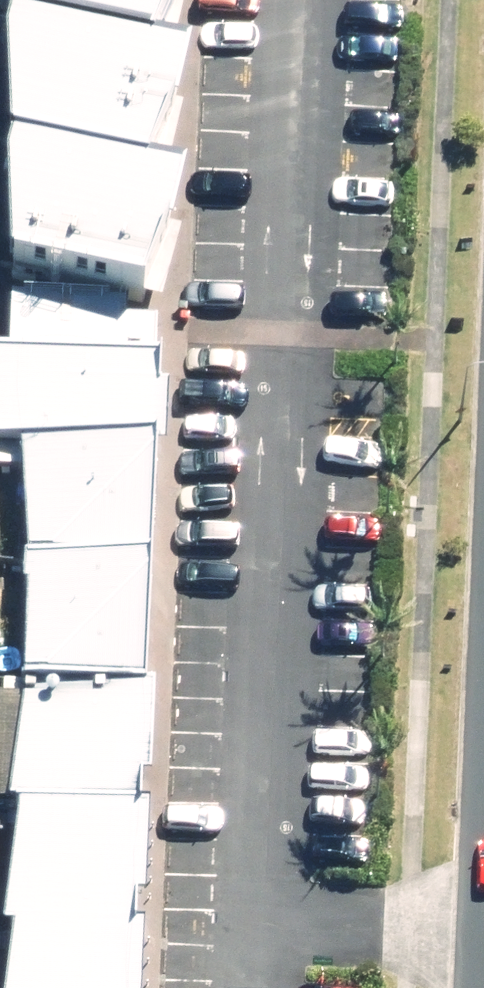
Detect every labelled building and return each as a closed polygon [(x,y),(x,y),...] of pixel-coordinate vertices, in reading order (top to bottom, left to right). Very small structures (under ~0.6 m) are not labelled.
[(11,15),(158,45),(180,0),(11,0),(11,15)] [(158,45),(11,15),(10,138),(150,167),(180,108),(190,52),(158,45)] [(10,138),(13,260),(146,295),(173,232),(184,176),(150,167),(10,138)] [(24,440),(156,446),(167,446),(170,386),(157,385),(160,315),(131,314),(132,301),(18,296),(16,348),(0,347),(0,439),(24,440)] [(24,440),(29,554),(154,555),(156,446),(24,440)] [(29,554),(27,675),(149,679),(154,555),(29,554)] [(23,795),(22,804),(139,804),(143,770),(151,771),(157,680),(149,679),(27,675),(11,794),(23,795)] [(6,924),(17,924),(135,925),(136,896),(146,896),(150,804),(139,804),(22,804),(6,924)] [(9,987),(142,987),(143,925),(135,925),(17,924),(9,987)]
